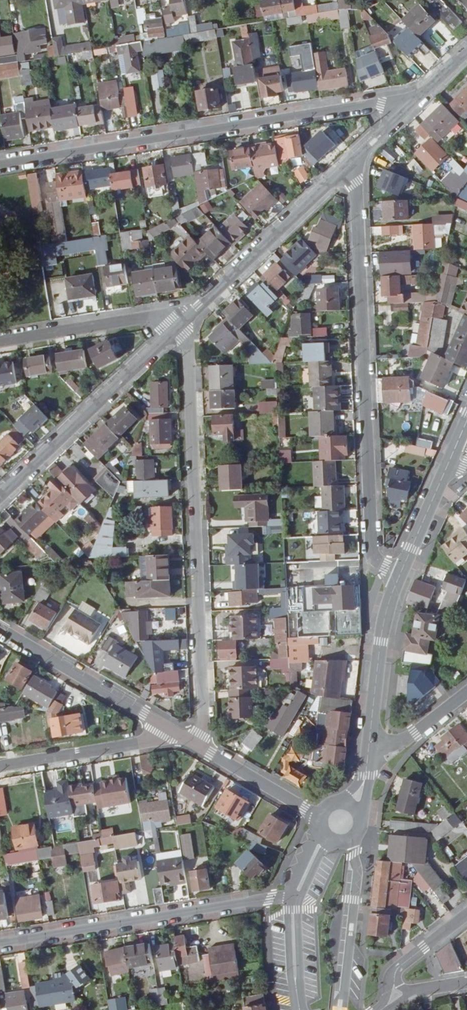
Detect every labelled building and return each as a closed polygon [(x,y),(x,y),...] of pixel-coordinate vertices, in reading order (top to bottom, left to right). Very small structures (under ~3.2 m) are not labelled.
[(84,0),(55,0),(56,7),(66,5),(70,24),(86,21),(82,2),(84,2),(84,0)] [(188,14),(186,0),(171,0),(172,6),(164,7),(167,23),(176,22),(175,16),(188,14)] [(265,16),(290,12),(291,18),(297,17),(295,0),(272,0),(263,2),(265,16)] [(297,17),(302,16),(307,15),(319,13),(318,6),(304,7),(302,0),(295,0),(297,17)] [(350,5),(345,5),(344,0),(339,0),(339,3),(340,10),(348,10),(351,10),(350,5)] [(454,31),(463,23),(445,3),(442,6),(438,1),(439,0),(425,0),(454,31)] [(319,13),(340,10),(339,3),(318,6),(319,13)] [(421,5),(404,21),(419,37),(436,21),(421,5)] [(365,10),(372,17),(376,12),(371,7),(365,10)] [(146,8),(139,9),(140,17),(148,16),(146,8)] [(350,20),(348,10),(340,10),(319,13),(307,15),(309,23),(341,18),(343,30),(351,28),(350,20)] [(350,20),(374,19),(372,17),(365,10),(364,10),(351,10),(348,10),(350,20)] [(142,36),(143,42),(159,39),(159,37),(165,36),(162,19),(158,20),(157,15),(150,17),(151,21),(146,22),(148,33),(142,34),(142,36)] [(189,18),(192,34),(199,33),(196,16),(189,18)] [(291,18),(288,19),(289,26),(303,23),(302,16),(297,17),(291,18)] [(266,22),(250,24),(252,34),(273,30),(271,21),(266,22)] [(248,25),(241,26),(243,39),(250,38),(248,25)] [(388,35),(380,26),(371,29),(374,37),(371,37),(376,49),(395,42),(388,35)] [(171,32),(172,37),(184,35),(185,35),(183,29),(176,31),(171,32)] [(22,33),(25,47),(48,43),(46,35),(41,36),(40,30),(22,33)] [(185,35),(184,35),(185,43),(217,37),(216,30),(199,33),(192,34),(185,35)] [(15,52),(13,37),(1,39),(0,33),(0,55),(15,52)] [(143,42),(142,42),(144,50),(145,59),(154,57),(153,55),(177,51),(177,53),(183,52),(184,57),(188,57),(185,43),(184,35),(172,37),(168,38),(159,39),(143,42)] [(54,46),(56,56),(68,54),(78,53),(79,62),(87,61),(94,59),(93,50),(91,42),(63,47),(61,36),(53,38),(54,46)] [(137,43),(118,46),(122,74),(141,71),(138,52),(144,50),(142,42),(137,43)] [(258,82),(253,55),(245,56),(243,42),(234,44),(238,64),(235,64),(238,85),(258,82)] [(34,55),(35,59),(44,58),(56,56),(54,46),(49,47),(50,53),(34,55)] [(24,48),(17,49),(18,56),(19,62),(26,61),(24,48)] [(316,70),(319,88),(320,91),(349,86),(346,69),(329,72),(325,53),(314,55),(316,70)] [(378,53),(357,61),(361,82),(386,73),(378,53)] [(56,56),(44,58),(45,65),(69,61),(68,54),(56,56)] [(18,56),(0,58),(0,65),(19,62),(18,56)] [(19,62),(22,81),(23,86),(33,84),(29,62),(26,62),(26,61),(19,62)] [(17,76),(18,82),(22,81),(19,62),(0,65),(0,79),(17,76)] [(260,71),(264,98),(278,96),(278,92),(283,91),(279,67),(260,71)] [(289,94),(319,88),(316,70),(286,76),(289,94)] [(164,76),(154,77),(156,92),(166,91),(164,76)] [(107,88),(99,89),(102,105),(103,111),(122,107),(124,118),(129,117),(127,101),(120,102),(120,99),(109,100),(107,88)] [(219,89),(198,93),(201,110),(222,107),(219,89)] [(466,117),(466,90),(451,105),(465,120),(466,117)] [(134,92),(126,93),(127,101),(129,116),(138,114),(134,92)] [(18,114),(1,116),(5,140),(23,138),(20,119),(28,118),(25,103),(16,104),(18,114)] [(51,104),(26,109),(30,131),(55,127),(52,110),(51,104)] [(77,105),(52,110),(55,127),(56,131),(81,127),(81,126),(78,109),(77,105)] [(102,105),(78,109),(81,126),(97,123),(98,125),(105,124),(103,111),(102,105)] [(422,127),(424,128),(431,135),(437,142),(459,122),(444,106),(422,127)] [(425,140),(431,135),(424,128),(422,127),(422,126),(417,132),(425,140)] [(277,144),(280,159),(292,158),(304,156),(303,153),(300,136),(276,141),(277,144)] [(320,145),(315,139),(306,148),(308,150),(303,153),(304,156),(314,167),(337,146),(329,137),(320,145)] [(449,158),(432,140),(417,154),(434,173),(449,158)] [(251,149),(254,167),(255,173),(264,172),(269,168),(281,166),(280,163),(280,159),(277,144),(265,146),(264,144),(251,147),(251,149)] [(234,170),(254,167),(251,149),(231,153),(234,170)] [(192,156),(172,159),(175,178),(195,174),(192,156)] [(165,166),(145,169),(149,198),(164,195),(162,185),(169,184),(165,166)] [(114,191),(112,176),(111,170),(89,173),(91,189),(103,187),(104,193),(114,191)] [(124,174),(112,176),(114,191),(139,187),(141,187),(138,170),(123,172),(124,174)] [(399,197),(407,178),(386,170),(378,188),(399,197)] [(207,191),(221,189),(218,172),(195,175),(200,206),(202,205),(208,202),(207,191)] [(38,174),(29,176),(33,203),(43,202),(38,174)] [(57,177),(59,185),(61,201),(67,200),(66,197),(82,195),(79,174),(57,177)] [(61,201),(59,185),(47,187),(57,245),(68,243),(61,201)] [(116,199),(133,196),(132,193),(139,192),(139,187),(114,191),(116,199)] [(466,187),(457,198),(466,203),(466,187)] [(267,212),(278,201),(266,188),(261,192),(258,189),(253,194),(255,197),(244,207),(254,217),(259,212),(264,208),(267,212)] [(244,207),(255,197),(253,194),(242,205),(244,207)] [(457,198),(454,215),(466,221),(466,203),(457,198)] [(174,218),(187,212),(187,209),(180,210),(179,199),(171,200),(174,218)] [(386,221),(409,219),(408,201),(385,202),(386,221)] [(43,202),(33,203),(32,203),(33,210),(44,208),(43,202)] [(200,206),(187,212),(174,218),(180,225),(195,219),(196,220),(206,216),(202,205),(200,206)] [(246,224),(253,218),(243,208),(219,230),(232,243),(234,245),(246,234),(243,232),(248,227),(246,224)] [(325,215),(322,221),(336,227),(336,228),(339,229),(342,222),(325,215)] [(336,227),(322,221),(319,230),(315,228),(309,245),(326,252),(336,228),(336,227)] [(93,225),(95,238),(102,237),(99,223),(93,225)] [(416,251),(429,250),(435,250),(435,235),(446,235),(445,226),(434,226),(434,225),(414,226),(416,251)] [(214,260),(232,243),(219,230),(217,227),(199,244),(206,252),(214,260)] [(383,236),(399,235),(399,227),(383,228),(383,236)] [(150,247),(148,231),(148,229),(121,234),(124,251),(150,247)] [(102,237),(95,238),(94,238),(95,248),(98,266),(106,265),(107,267),(101,268),(103,279),(108,279),(109,287),(116,286),(117,293),(123,292),(123,285),(129,284),(126,266),(125,255),(124,251),(121,234),(102,237)] [(194,263),(206,252),(199,244),(191,237),(171,256),(188,273),(196,265),(194,263)] [(57,264),(56,256),(95,248),(94,238),(68,243),(57,245),(38,247),(41,265),(57,264)] [(303,240),(286,256),(286,257),(282,261),(296,276),(301,272),(302,272),(309,266),(307,264),(317,255),(303,240)] [(409,251),(395,252),(395,254),(382,255),(383,274),(411,273),(409,251)] [(451,284),(453,277),(457,267),(445,262),(442,274),(437,302),(446,306),(451,284)] [(262,280),(265,283),(275,294),(285,284),(279,278),(285,272),(278,264),(262,280)] [(146,272),(134,274),(137,297),(158,294),(154,271),(153,266),(145,267),(146,272)] [(158,294),(180,290),(177,268),(154,271),(158,294)] [(312,282),(323,282),(322,274),(312,275),(312,282)] [(401,284),(411,284),(412,283),(416,282),(416,281),(423,280),(422,275),(400,276),(401,284)] [(71,300),(96,296),(93,276),(68,280),(71,300)] [(402,295),(401,284),(400,276),(383,277),(384,296),(394,296),(395,304),(410,304),(414,303),(414,294),(402,295)] [(459,279),(453,277),(451,284),(457,286),(459,279)] [(262,286),(258,282),(250,290),(254,294),(262,286)] [(265,283),(262,286),(254,294),(251,297),(268,316),(274,312),(269,307),(279,298),(275,294),(265,283)] [(305,285),(297,302),(303,304),(305,299),(309,301),(315,285),(305,285)] [(322,311),(340,311),(339,289),(324,289),(324,295),(321,296),(322,311)] [(240,329),(254,316),(239,301),(225,314),(228,317),(240,329)] [(427,348),(433,319),(437,302),(425,303),(421,324),(415,323),(413,332),(419,333),(417,347),(427,348)] [(411,311),(410,304),(395,304),(395,312),(411,311)] [(295,315),(295,317),(293,317),(294,338),(311,337),(310,314),(295,315)] [(447,359),(454,363),(466,368),(466,316),(447,359)] [(240,329),(228,317),(214,332),(216,334),(211,338),(226,354),(240,340),(250,350),(251,365),(273,364),(251,341),(240,329)] [(447,321),(433,319),(427,348),(427,350),(434,353),(441,356),(447,321)] [(314,329),(315,337),(328,336),(327,329),(314,329)] [(256,337),(251,341),(273,364),(276,356),(256,337)] [(282,338),(276,356),(273,364),(277,363),(282,363),(287,346),(291,347),(293,338),(282,338)] [(118,359),(109,342),(91,351),(101,369),(118,359)] [(331,361),(330,344),(296,345),(296,357),(305,357),(305,362),(331,361)] [(58,355),(61,372),(88,367),(85,350),(58,355)] [(447,359),(441,356),(434,353),(423,379),(443,388),(454,363),(447,359)] [(29,377),(53,372),(50,356),(43,357),(43,356),(26,359),(29,377)] [(315,387),(332,386),(331,361),(305,362),(306,388),(315,387)] [(17,383),(14,362),(0,364),(0,386),(17,383)] [(234,391),(233,365),(211,367),(212,392),(234,391)] [(411,402),(410,379),(410,378),(377,379),(378,403),(411,402)] [(67,383),(77,394),(81,398),(85,394),(72,379),(67,383)] [(416,381),(410,379),(411,402),(423,405),(429,392),(419,387),(416,388),(416,381)] [(278,389),(277,381),(263,381),(263,390),(278,389)] [(167,383),(153,383),(154,409),(168,408),(167,383)] [(340,386),(332,386),(315,387),(316,412),(332,411),(341,410),(340,386)] [(235,391),(234,391),(212,392),(213,410),(236,409),(235,391)] [(448,415),(454,403),(454,401),(450,399),(449,401),(429,392),(423,405),(442,414),(442,413),(448,415)] [(261,414),(279,413),(278,402),(260,403),(261,414)] [(49,419),(36,405),(15,426),(17,428),(25,437),(32,431),(35,433),(49,419)] [(107,425),(119,437),(138,419),(126,407),(107,425)] [(332,411),(316,412),(311,412),(312,438),(322,437),(336,437),(335,427),(333,427),(332,411)] [(153,444),(169,443),(172,443),(171,419),(166,419),(165,413),(148,414),(145,422),(152,421),(153,444)] [(234,415),(214,416),(215,435),(225,434),(226,441),(235,441),(235,431),(234,415)] [(120,438),(119,437),(107,425),(86,445),(100,459),(110,449),(108,449),(120,438)] [(0,466),(1,467),(22,447),(20,445),(27,439),(25,437),(17,428),(0,444),(0,465),(0,466)] [(243,431),(235,431),(235,441),(243,440),(243,431)] [(322,437),(323,451),(329,451),(329,439),(345,438),(345,436),(336,437),(322,437)] [(329,451),(323,451),(323,461),(336,461),(340,461),(340,455),(345,455),(348,455),(348,438),(345,438),(329,439),(329,451)] [(86,445),(80,439),(74,444),(102,474),(108,468),(106,466),(100,459),(86,445)] [(432,450),(433,442),(418,439),(417,446),(432,450)] [(131,457),(137,457),(143,457),(142,443),(137,443),(133,452),(131,457)] [(291,451),(281,451),(281,463),(291,463),(291,451)] [(137,462),(137,457),(131,457),(128,465),(136,465),(138,481),(155,481),(154,461),(137,462)] [(110,470),(116,476),(120,472),(111,461),(106,466),(108,468),(110,470)] [(316,487),(324,486),(337,486),(336,461),(315,462),(316,487)] [(94,491),(99,487),(76,464),(72,467),(94,491)] [(242,489),(241,464),(221,465),(222,490),(242,489)] [(81,504),(94,491),(72,467),(65,474),(57,465),(50,472),(59,481),(77,499),(81,504)] [(398,471),(389,468),(384,487),(389,488),(387,496),(389,496),(388,505),(397,507),(398,502),(401,502),(402,500),(405,500),(409,484),(405,482),(407,472),(398,470),(398,471)] [(121,482),(116,476),(110,470),(98,482),(114,499),(121,482)] [(155,481),(138,481),(139,498),(169,496),(169,490),(171,490),(171,480),(155,481)] [(61,514),(77,499),(59,481),(52,487),(54,490),(39,504),(50,516),(58,525),(65,518),(61,514)] [(344,486),(337,486),(324,486),(324,512),(344,511),(345,511),(344,486)] [(250,527),(259,526),(269,526),(284,526),(284,520),(269,520),(268,495),(235,496),(235,508),(247,507),(247,521),(250,521),(250,527)] [(50,516),(39,504),(37,503),(17,522),(30,536),(50,516)] [(103,527),(101,533),(91,559),(112,558),(116,507),(111,507),(103,527)] [(153,508),(154,522),(154,537),(173,536),(172,507),(153,508)] [(324,512),(320,512),(321,534),(342,534),(342,519),(344,519),(344,511),(324,512)] [(30,536),(17,522),(13,518),(7,525),(11,530),(19,537),(39,559),(46,552),(30,536)] [(90,523),(101,533),(103,527),(95,518),(90,523)] [(15,541),(7,534),(2,527),(0,529),(0,555),(15,541)] [(443,547),(455,563),(466,554),(466,532),(464,529),(449,540),(450,542),(443,547)] [(19,537),(11,530),(7,534),(15,541),(19,537)] [(238,565),(251,565),(251,554),(258,554),(258,544),(255,544),(254,535),(230,535),(231,555),(227,555),(228,566),(238,565)] [(340,536),(326,536),(316,537),(317,554),(346,553),(346,544),(341,544),(340,536)] [(57,563),(65,562),(51,548),(46,552),(57,563)] [(171,580),(170,555),(149,556),(151,581),(171,580)] [(91,559),(84,559),(74,578),(78,580),(91,559)] [(310,562),(305,563),(286,563),(287,588),(311,587),(310,562)] [(235,582),(235,590),(264,589),(264,578),(260,578),(259,565),(251,565),(238,565),(238,581),(235,582)] [(25,601),(21,573),(1,575),(5,604),(25,601)] [(444,588),(450,591),(462,594),(466,581),(466,580),(449,574),(444,588)] [(412,606),(427,611),(431,599),(438,580),(424,575),(423,580),(422,583),(417,581),(408,604),(412,606)] [(171,580),(151,581),(141,581),(127,582),(127,596),(139,596),(139,598),(171,596),(171,580)] [(31,620),(48,630),(58,614),(43,605),(54,588),(44,582),(34,600),(40,603),(31,620)] [(355,585),(336,586),(311,587),(287,588),(288,608),(288,615),(288,618),(289,638),(307,637),(364,635),(362,585),(355,585)] [(235,590),(232,591),(233,606),(258,605),(258,603),(270,602),(269,589),(264,589),(235,590)] [(446,601),(431,599),(427,611),(426,613),(441,615),(453,616),(462,594),(450,591),(446,601)] [(176,620),(176,608),(166,608),(166,621),(176,620)] [(280,648),(280,659),(290,658),(289,638),(288,618),(288,615),(288,608),(264,609),(264,620),(276,619),(277,648),(280,648)] [(76,609),(64,629),(74,635),(75,634),(82,637),(81,639),(91,645),(103,625),(76,609)] [(137,641),(143,641),(149,641),(147,611),(122,612),(137,641)] [(419,612),(415,634),(430,639),(437,640),(441,615),(426,613),(419,612)] [(258,616),(234,617),(235,640),(236,640),(259,639),(258,616)] [(134,642),(124,620),(114,624),(125,646),(134,642)] [(428,654),(430,639),(415,634),(406,634),(403,651),(404,652),(405,652),(405,654),(403,663),(413,664),(428,665),(431,665),(433,655),(428,654)] [(308,641),(307,637),(289,638),(290,658),(304,658),(303,641),(308,641)] [(131,653),(116,644),(118,642),(110,638),(104,648),(109,652),(104,660),(106,662),(105,665),(119,673),(131,653)] [(272,639),(262,639),(262,648),(272,647),(272,639)] [(163,648),(179,647),(178,640),(149,641),(143,641),(144,653),(148,653),(148,657),(146,657),(151,667),(164,666),(163,648)] [(237,661),(237,657),(236,640),(235,640),(231,641),(221,641),(221,658),(223,658),(223,661),(237,661)] [(127,678),(139,658),(131,653),(119,673),(127,678)] [(290,658),(280,659),(272,659),(272,669),(291,669),(290,658)] [(344,679),(346,659),(319,659),(316,694),(318,696),(344,698),(346,679),(344,679)] [(8,680),(24,689),(33,673),(18,663),(8,680)] [(418,703),(441,682),(428,665),(413,664),(409,703),(418,703)] [(159,673),(179,670),(180,670),(179,665),(164,666),(151,667),(155,673),(159,673)] [(232,690),(253,689),(259,689),(258,666),(231,667),(232,690)] [(179,679),(179,670),(159,673),(160,681),(179,679)] [(55,682),(37,671),(27,688),(34,692),(53,703),(55,700),(61,689),(53,684),(55,682)] [(171,695),(171,692),(180,690),(180,683),(153,686),(154,694),(166,692),(167,695),(171,695)] [(16,706),(25,707),(34,692),(27,688),(16,706)] [(61,704),(67,692),(61,689),(55,700),(61,704)] [(147,699),(151,693),(145,689),(141,696),(147,699)] [(253,689),(232,690),(230,690),(232,719),(254,718),(253,689)] [(282,709),(278,706),(265,725),(283,735),(308,695),(300,691),(290,708),(285,705),(282,709)] [(345,764),(351,714),(350,714),(351,701),(336,699),(334,712),(320,711),(318,729),(326,729),(323,747),(315,746),(314,761),(345,764)] [(48,712),(56,713),(61,704),(55,700),(53,703),(48,712)] [(0,722),(16,720),(16,719),(26,717),(25,707),(15,708),(15,707),(7,708),(7,704),(0,703),(0,722)] [(83,732),(80,715),(56,719),(56,713),(48,712),(50,730),(54,729),(56,736),(83,732)] [(460,725),(443,739),(444,741),(437,747),(445,758),(447,756),(462,744),(466,750),(466,733),(460,725)] [(253,751),(264,737),(255,730),(244,744),(253,751)] [(307,735),(301,731),(298,737),(296,741),(296,750),(294,754),(284,760),(284,776),(289,778),(288,780),(301,788),(302,787),(308,790),(311,785),(305,781),(306,780),(293,772),(292,773),(290,772),(290,764),(297,760),(302,760),(305,755),(302,750),(302,742),(303,740),(304,740),(307,735)] [(466,752),(466,750),(462,744),(447,756),(452,763),(466,752)] [(141,755),(144,775),(153,773),(151,754),(141,755)] [(215,787),(191,773),(181,792),(204,806),(215,787)] [(98,802),(99,807),(132,802),(127,777),(103,781),(103,782),(95,784),(95,785),(98,802)] [(406,779),(398,810),(415,815),(423,783),(406,779)] [(70,786),(69,780),(60,781),(61,786),(61,790),(57,791),(48,793),(52,817),(75,813),(74,806),(73,802),(70,786)] [(79,784),(70,786),(73,802),(74,806),(98,802),(95,785),(84,787),(79,787),(79,784)] [(239,819),(250,803),(229,790),(218,807),(239,819)] [(149,804),(152,823),(171,819),(168,801),(149,804)] [(153,830),(152,823),(149,804),(149,803),(139,805),(143,831),(153,830)] [(445,821),(448,818),(456,812),(449,803),(438,812),(445,821)] [(6,804),(0,805),(0,815),(8,814),(6,804)] [(456,812),(448,818),(455,827),(462,821),(456,812)] [(261,832),(278,842),(288,824),(271,814),(261,832)] [(191,822),(190,815),(177,817),(178,824),(191,822)] [(445,821),(441,824),(448,832),(455,827),(448,818),(445,821)] [(430,832),(431,831),(439,825),(392,821),(391,829),(430,832)] [(40,844),(35,823),(14,828),(18,849),(40,844)] [(441,824),(431,831),(438,840),(448,832),(441,824)] [(240,835),(252,839),(261,843),(262,838),(244,828),(240,835)] [(114,836),(115,843),(116,846),(120,846),(136,843),(134,833),(114,836)] [(191,834),(182,835),(186,859),(195,857),(191,834)] [(101,845),(108,844),(115,843),(114,836),(104,837),(80,842),(81,850),(81,852),(84,867),(96,864),(94,852),(96,852),(95,846),(101,845)] [(427,838),(392,836),(389,861),(403,863),(412,864),(427,862),(429,842),(427,838)] [(267,845),(261,843),(252,839),(249,846),(264,853),(267,845)] [(81,850),(80,842),(56,846),(38,849),(39,855),(40,858),(53,856),(55,866),(68,864),(66,853),(81,850)] [(39,858),(39,855),(38,849),(6,854),(7,863),(39,858)] [(238,862),(254,877),(260,871),(262,873),(267,867),(250,850),(238,862)] [(184,857),(159,861),(162,883),(179,881),(180,884),(188,883),(184,857)] [(466,880),(466,859),(457,866),(466,880)] [(134,903),(130,879),(143,877),(141,867),(140,861),(119,865),(125,905),(134,903)] [(403,863),(389,861),(379,861),(376,885),(374,908),(392,909),(398,909),(403,863)] [(412,864),(436,893),(443,887),(445,885),(427,862),(412,864)] [(195,891),(212,887),(209,869),(193,871),(195,891)] [(120,891),(119,881),(94,884),(96,903),(118,900),(117,892),(120,891)] [(157,904),(166,903),(163,887),(155,889),(157,904)] [(443,887),(436,893),(444,903),(451,897),(443,887)] [(6,892),(0,893),(0,919),(10,917),(6,892)] [(45,916),(42,898),(34,900),(34,901),(16,904),(19,920),(45,916)] [(47,901),(47,903),(49,915),(56,914),(54,900),(47,901)] [(390,936),(392,909),(374,908),(371,934),(390,936)] [(405,909),(405,910),(402,933),(410,933),(412,922),(420,923),(421,911),(412,909),(405,909)] [(176,938),(176,943),(180,965),(201,962),(199,946),(188,948),(186,936),(176,938)] [(445,974),(465,971),(451,942),(436,953),(445,974)] [(126,948),(130,967),(155,963),(151,943),(126,947),(126,948)] [(180,966),(180,965),(176,943),(158,946),(162,969),(180,966)] [(204,954),(206,966),(208,982),(216,981),(215,975),(239,971),(235,944),(211,948),(212,953),(204,954)] [(130,971),(130,967),(126,948),(108,952),(113,975),(130,971)] [(32,985),(28,962),(20,963),(24,987),(32,986),(32,985)] [(56,980),(38,983),(38,984),(42,1006),(75,1000),(73,987),(78,984),(80,987),(91,979),(81,965),(70,972),(65,973),(65,972),(54,973),(56,980)] [(42,1006),(38,984),(32,985),(32,986),(35,1007),(42,1006)] [(159,989),(161,1003),(162,1005),(171,1004),(170,997),(168,998),(166,988),(159,989)] [(161,1003),(159,989),(152,990),(154,1004),(161,1003)] [(24,992),(8,995),(10,1009),(29,1009),(28,1000),(25,1000),(24,992)] [(265,993),(245,997),(247,1009),(268,1009),(265,993)] [(125,1007),(124,1002),(122,1002),(121,998),(110,1000),(111,1009),(126,1009),(125,1007)]
